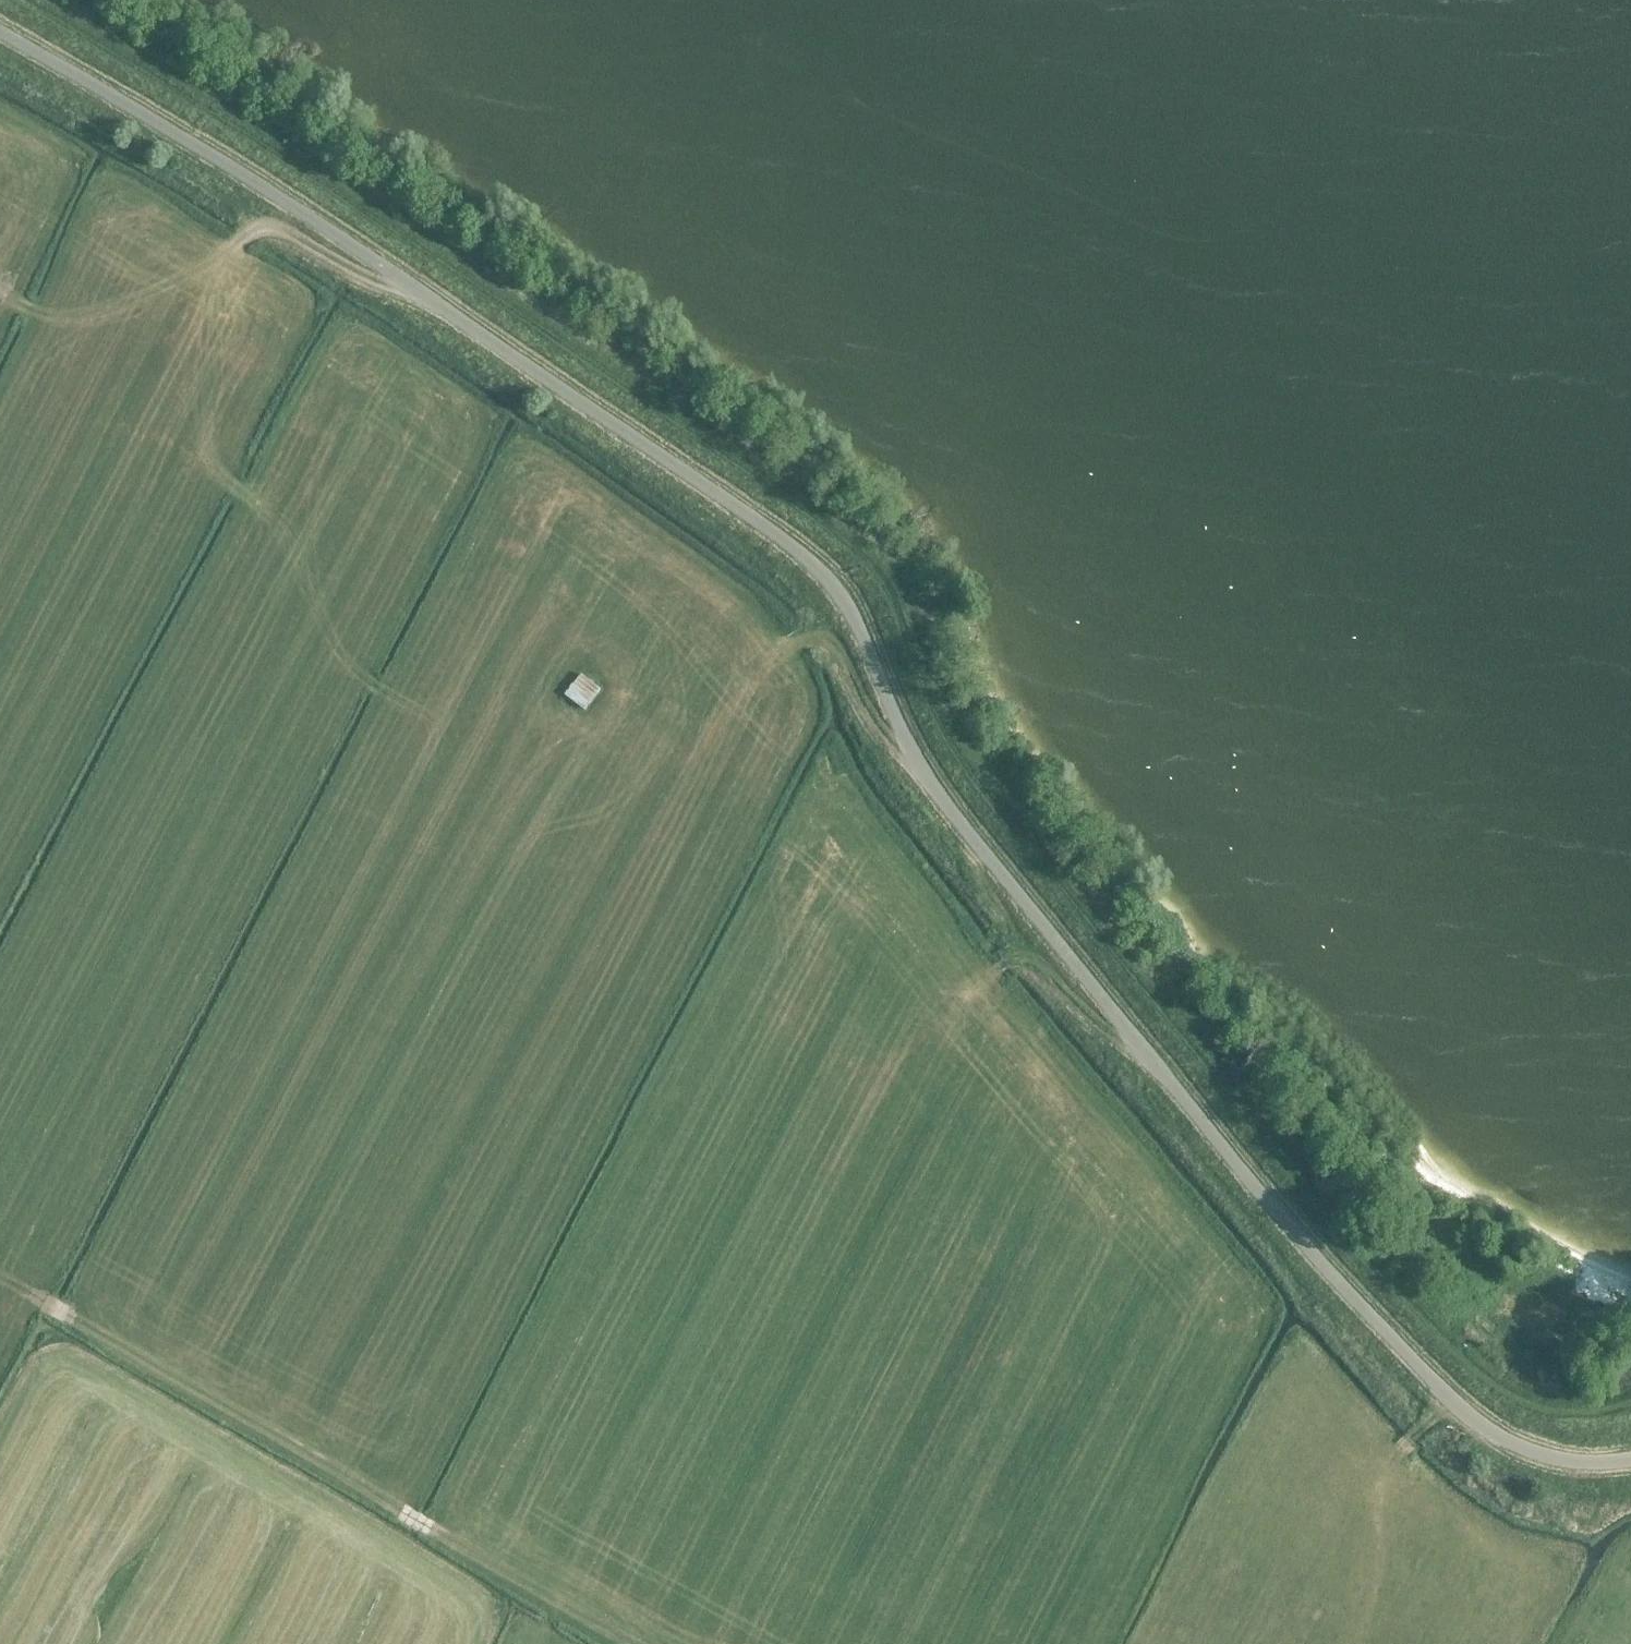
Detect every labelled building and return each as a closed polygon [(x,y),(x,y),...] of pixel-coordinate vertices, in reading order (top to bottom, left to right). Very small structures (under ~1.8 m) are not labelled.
[(602,689),(582,674),(565,695),(584,710),(602,689)]
